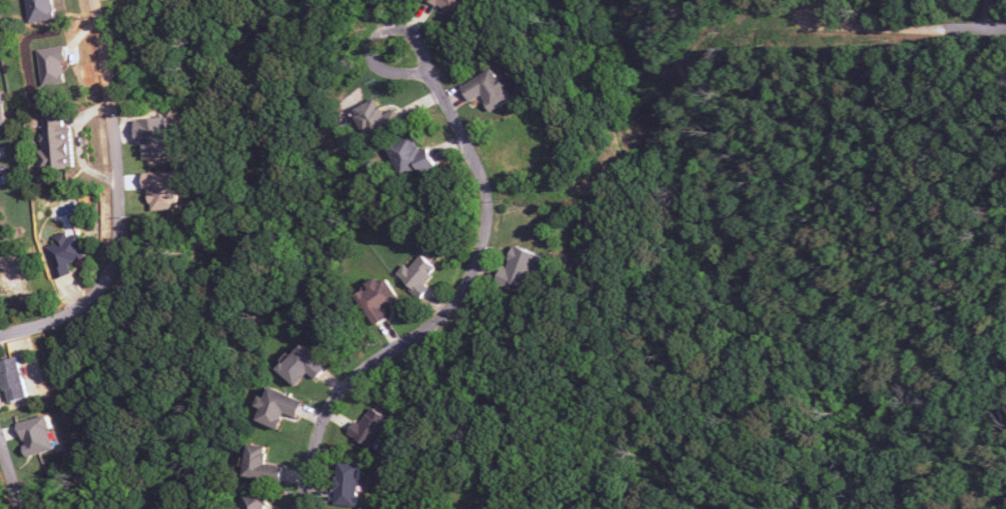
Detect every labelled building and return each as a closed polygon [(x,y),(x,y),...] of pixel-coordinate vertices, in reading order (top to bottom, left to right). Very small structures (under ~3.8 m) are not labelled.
[(55,20),(53,0),(23,0),(25,24),(55,20)] [(467,0),(429,0),(453,18),(467,0)] [(61,62),(66,61),(64,46),(35,51),(41,87),(65,83),(61,62)] [(511,101),(500,78),(498,79),(494,70),(460,86),(468,102),(481,96),(488,112),(511,101)] [(351,111),(366,140),(400,122),(394,109),(383,115),(375,98),(351,111)] [(40,115),(42,150),(37,150),(38,171),(74,169),(72,126),(63,126),(62,114),(40,115)] [(133,121),(136,143),(140,142),(142,161),(169,157),(164,118),(133,121)] [(428,148),(419,151),(413,136),(386,146),(398,179),(434,166),(428,148)] [(177,210),(174,171),(141,173),(142,191),(148,190),(149,211),(177,210)] [(72,274),(69,265),(88,258),(79,234),(68,238),(66,232),(52,237),(55,244),(43,248),(55,280),(72,274)] [(540,255),(514,245),(505,268),(502,267),(494,286),(508,291),(511,283),(527,289),(540,255)] [(403,264),(394,276),(420,299),(429,288),(424,284),(437,269),(420,255),(408,269),(403,264)] [(386,277),(354,291),(370,327),(387,319),(382,307),(396,301),(386,277)] [(313,381),(326,367),(301,344),(276,371),(294,387),(306,374),(313,381)] [(8,403),(28,398),(17,357),(0,362),(0,375),(8,403)] [(302,402),(267,387),(262,398),(257,396),(252,407),(258,410),(253,421),(275,430),(282,414),(294,419),(302,402)] [(346,436),(373,448),(388,417),(369,408),(361,425),(353,421),(346,436)] [(17,423),(26,457),(54,450),(45,416),(17,423)] [(266,448),(246,444),(240,476),(278,483),(281,467),(263,464),(266,448)] [(335,506),(358,507),(359,464),(336,463),(335,506)] [(242,507),(238,507),(238,508),(266,508),(266,495),(242,495),(242,507)]
